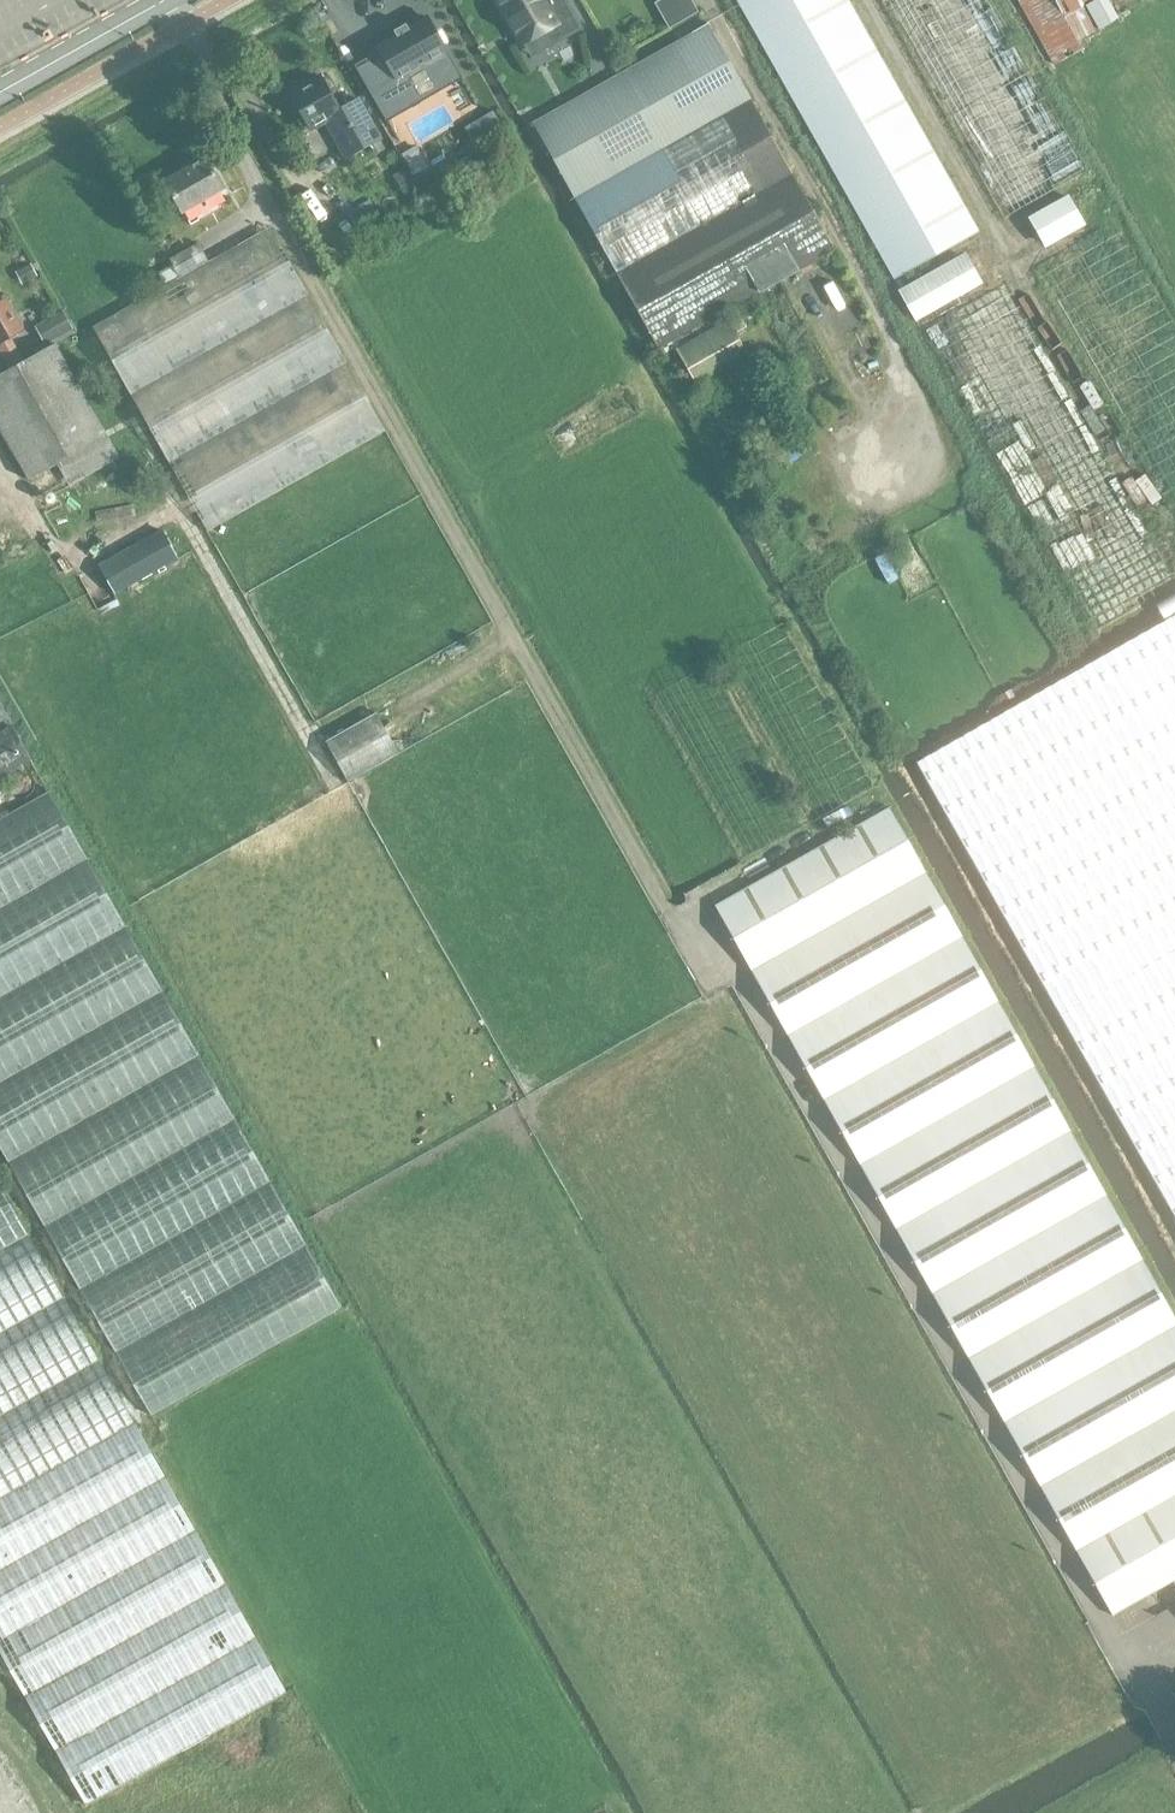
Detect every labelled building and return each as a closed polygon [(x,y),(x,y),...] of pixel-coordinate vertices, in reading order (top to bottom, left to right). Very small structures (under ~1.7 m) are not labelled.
[(566,0),(497,0),(522,44),(545,31),(553,44),(581,28),(566,0)] [(655,3),(669,27),(697,11),(691,0),(660,0),(655,3)] [(978,232),(847,0),(736,0),(892,280),(978,232)] [(995,213),(1076,174),(993,0),(893,0),(995,213)] [(1076,41),(1098,29),(1117,18),(1107,0),(1017,0),(1050,64),(1080,49),(1076,41)] [(371,89),(368,90),(387,122),(389,120),(386,115),(407,103),(406,103),(418,96),(409,79),(410,79),(406,73),(421,64),(424,70),(425,70),(434,87),(457,74),(460,79),(463,78),(447,50),(448,50),(447,48),(446,49),(427,16),(408,27),(406,24),(394,31),(396,34),(377,45),(395,77),(371,90),(371,89)] [(543,143),(616,272),(792,173),(707,23),(569,100),(580,121),(543,143)] [(304,135),(326,123),(347,159),(382,139),(358,96),(340,106),(321,75),(287,93),(299,114),(294,117),(304,135)] [(183,214),(223,191),(205,157),(164,180),(183,214)] [(415,157),(406,162),(413,174),(421,169),(415,157)] [(792,173),(616,272),(662,355),(675,348),(718,323),(715,317),(723,312),(727,318),(729,322),(746,313),(741,303),(835,250),(792,173)] [(1084,224),(1068,198),(1067,195),(1027,218),(1044,247),(1084,224)] [(162,262),(162,432),(190,493),(219,493),(220,493),(236,493),(241,504),(303,475),(290,475),(381,433),(282,221),(209,255),(203,242),(162,262)] [(914,321),(981,283),(964,252),(897,290),(914,321)] [(30,263),(15,271),(21,284),(37,276),(30,263)] [(9,369),(22,361),(9,337),(22,330),(5,299),(0,302),(0,354),(9,369)] [(62,310),(35,325),(45,344),(73,330),(62,310)] [(718,323),(675,348),(699,389),(751,360),(729,322),(727,318),(718,323)] [(1068,493),(1110,476),(1052,334),(989,360),(981,339),(969,344),(964,332),(957,335),(953,323),(948,325),(1043,560),(1068,550),(1054,516),(1074,508),(1068,493)] [(164,524),(100,561),(117,591),(182,555),(164,524)] [(919,762),(1174,1218),(1174,615),(919,762)] [(329,734),(349,777),(401,752),(381,710),(329,734)] [(140,1413),(335,1314),(64,783),(0,816),(0,1139),(140,1413)]
